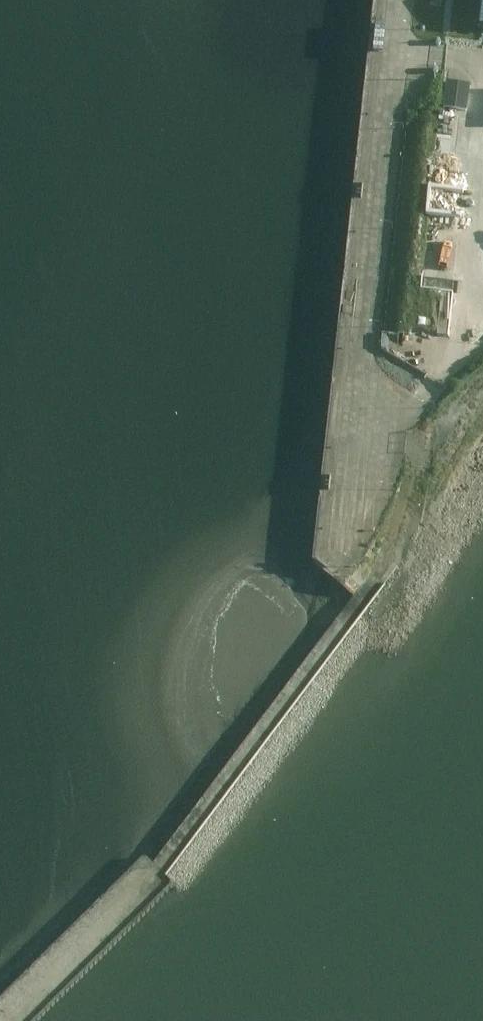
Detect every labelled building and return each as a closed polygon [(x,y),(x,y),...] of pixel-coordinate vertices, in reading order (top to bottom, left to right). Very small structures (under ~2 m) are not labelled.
[(467,87),(447,86),(446,109),(465,110),(467,87)] [(449,273),(427,272),(426,294),(448,295),(449,273)]
